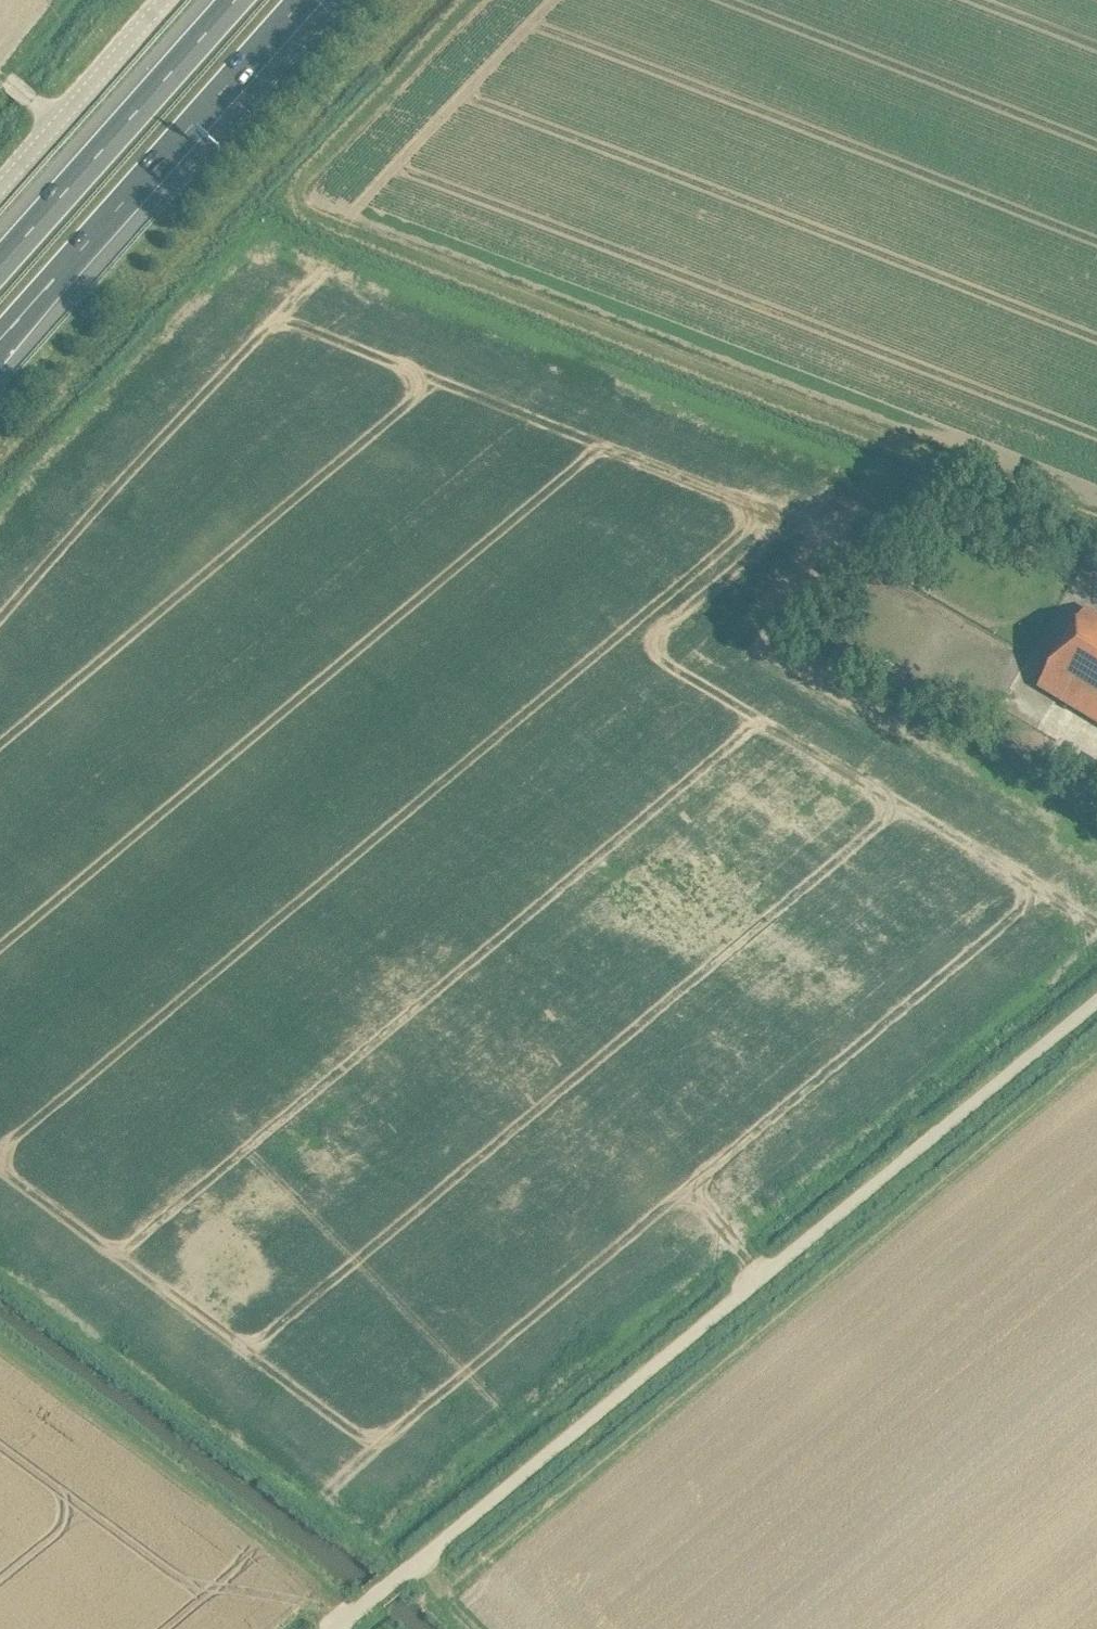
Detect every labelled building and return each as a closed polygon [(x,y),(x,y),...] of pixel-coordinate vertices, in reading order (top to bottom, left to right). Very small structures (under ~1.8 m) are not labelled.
[(1085,610),(1037,687),(1096,723),(1096,617),(1085,610)]
